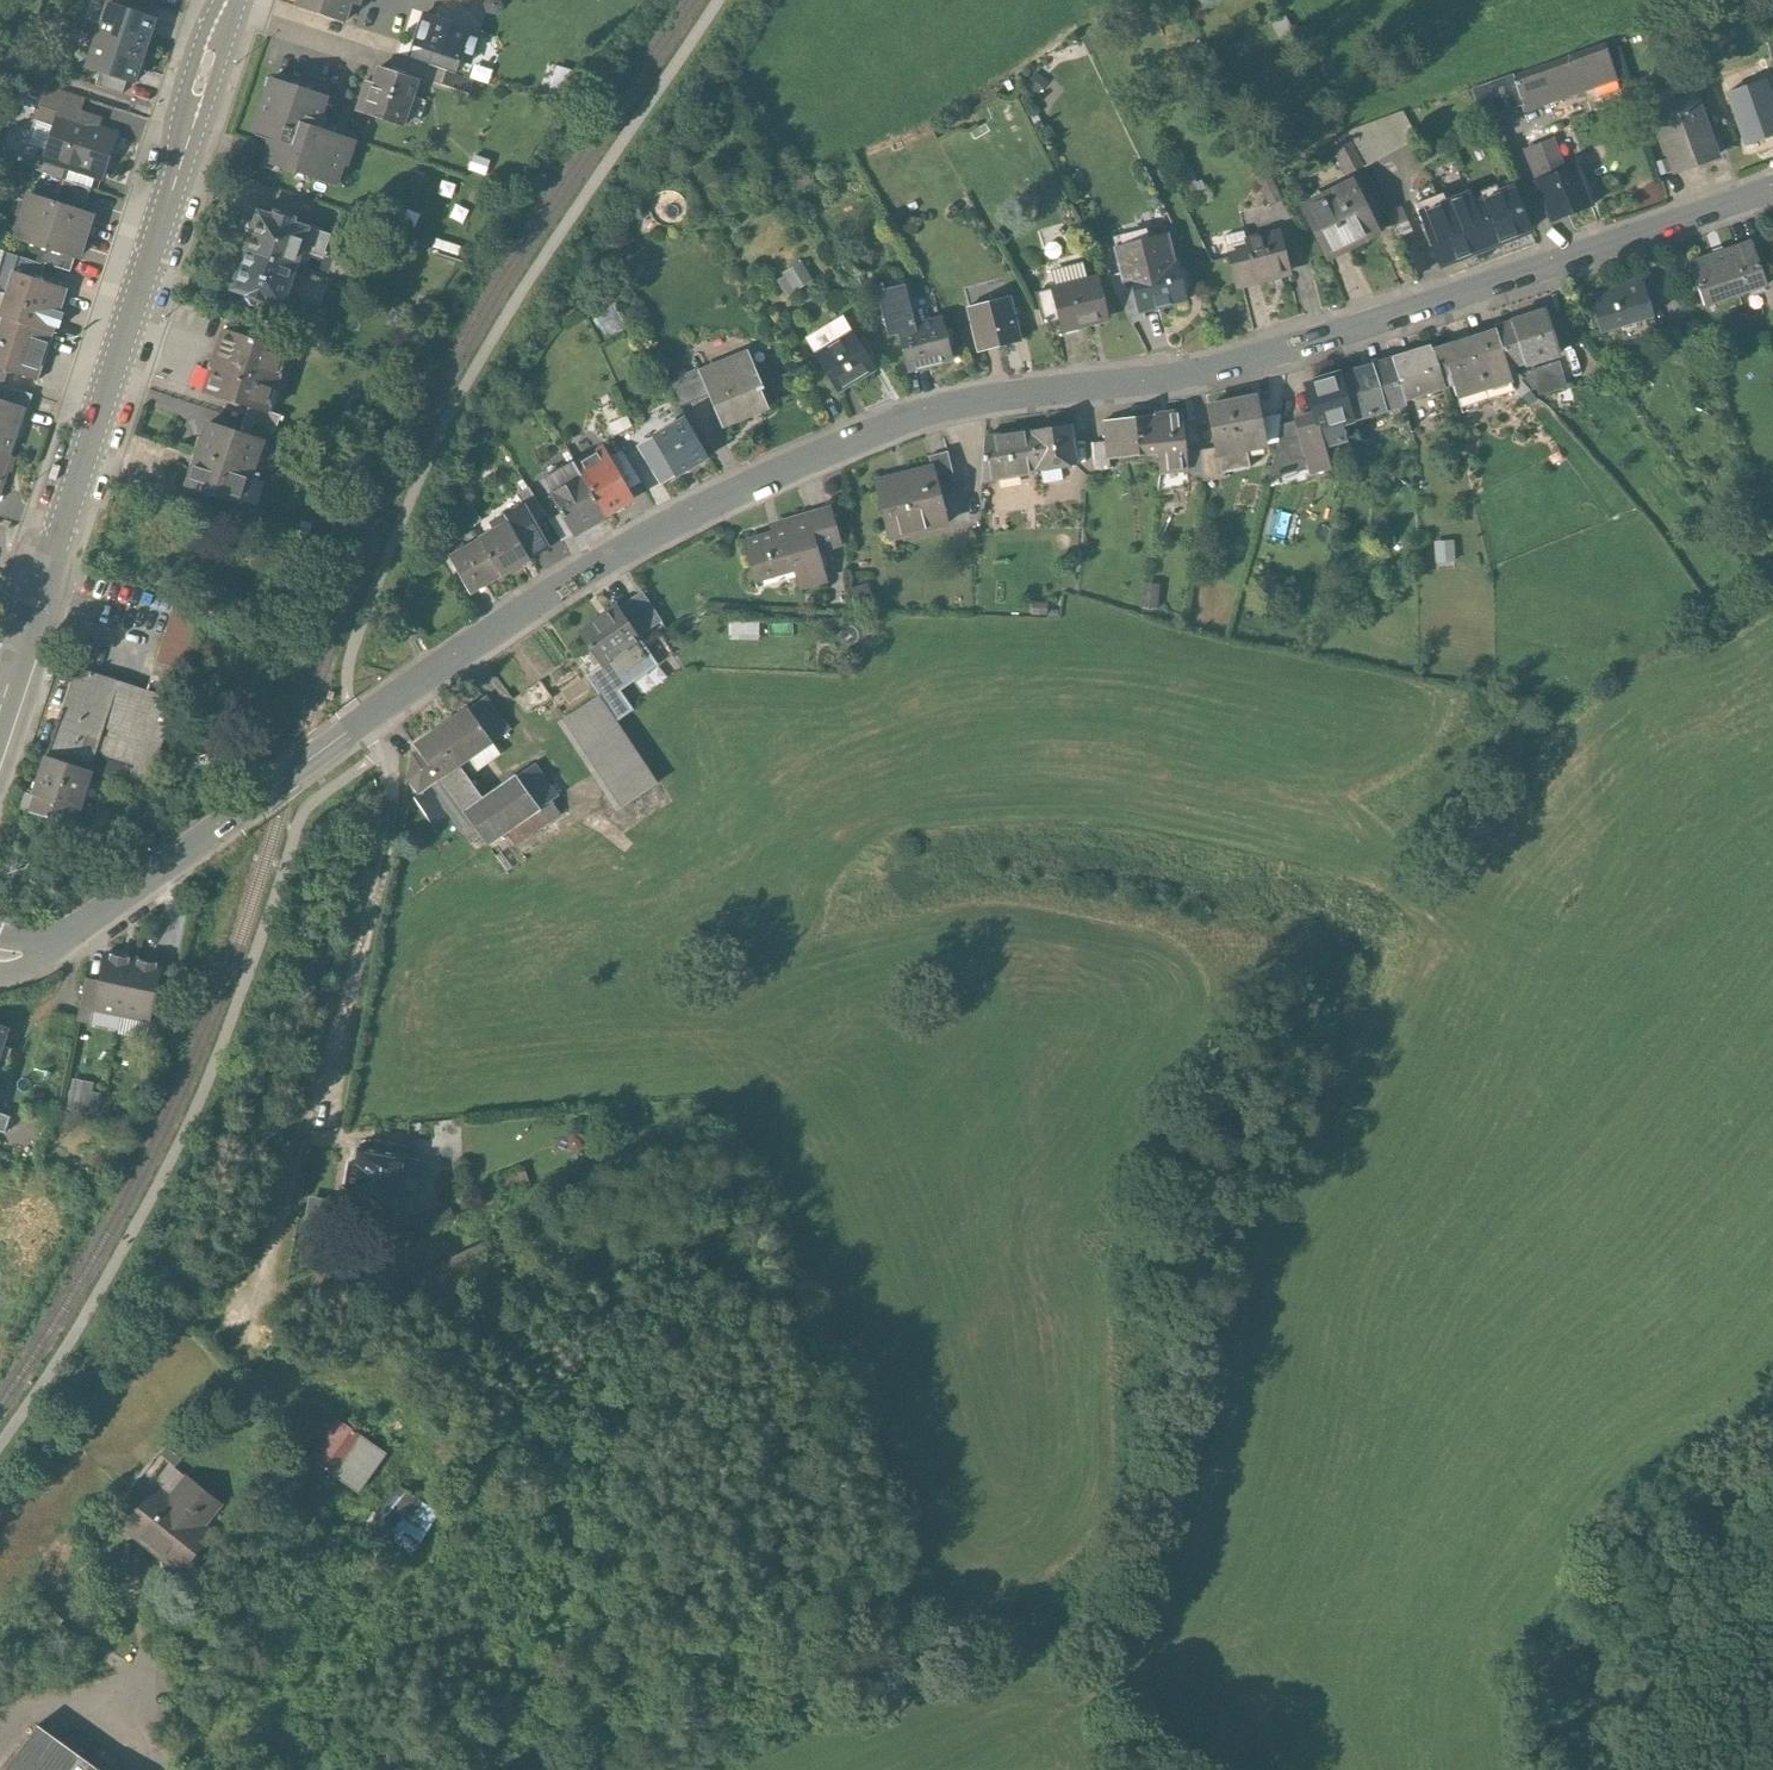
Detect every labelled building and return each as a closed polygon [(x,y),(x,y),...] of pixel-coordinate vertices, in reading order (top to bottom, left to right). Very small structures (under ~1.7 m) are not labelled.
[(97,28),(153,43),(162,9),(130,0),(104,0),(97,28)] [(366,0),(293,0),(292,1),(349,22),(355,6),(363,9),(366,0)] [(501,26),(428,9),(422,33),(495,50),(501,26)] [(143,78),(153,43),(97,28),(87,63),(143,78)] [(1606,50),(1514,86),(1521,104),(1525,114),(1617,79),(1606,50)] [(438,77),(379,63),(371,98),(429,112),(438,77)] [(329,95),(268,75),(251,125),(268,130),(258,159),(336,185),(351,141),(318,129),(329,95)] [(1483,118),(1521,104),(1514,86),(1510,76),(1473,91),(1483,118)] [(1727,93),(1746,146),(1772,136),(1772,108),(1763,81),(1727,93)] [(1720,163),(1696,89),(1657,101),(1682,176),(1720,163)] [(114,169),(128,128),(62,106),(48,147),(114,169)] [(1348,131),(1362,165),(1423,141),(1409,106),(1348,131)] [(1602,206),(1589,164),(1538,180),(1551,222),(1602,206)] [(106,201),(35,181),(25,216),(96,237),(106,201)] [(1379,232),(1353,184),(1308,208),(1334,256),(1379,232)] [(1508,188),(1423,212),(1437,260),(1522,236),(1508,188)] [(1413,225),(1408,200),(1395,203),(1400,228),(1413,225)] [(254,209),(241,250),(294,267),(307,225),(254,209)] [(1279,228),(1227,240),(1237,282),(1289,270),(1279,228)] [(1166,237),(1118,248),(1131,305),(1179,294),(1166,237)] [(1744,248),(1693,262),(1703,297),(1754,282),(1744,248)] [(281,309),(294,267),(241,250),(227,292),(281,309)] [(22,260),(9,306),(63,321),(75,275),(22,260)] [(808,264),(783,276),(791,292),(815,281),(808,264)] [(1110,321),(1103,279),(1053,287),(1061,330),(1110,321)] [(1636,285),(1592,296),(1601,329),(1645,317),(1636,285)] [(1008,300),(971,307),(980,348),(1017,340),(1008,300)] [(0,338),(0,351),(50,365),(63,321),(9,306),(0,338)] [(1539,312),(1490,327),(1506,376),(1561,364),(1539,312)] [(939,322),(897,328),(902,363),(944,357),(939,322)] [(1513,396),(1506,376),(1490,327),(1436,346),(1452,388),(1460,414),(1513,396)] [(273,410),(289,355),(216,335),(200,389),(273,410)] [(873,366),(854,339),(816,365),(835,393),(873,366)] [(1408,403),(1452,388),(1436,346),(1392,359),(1408,403)] [(769,410),(746,354),(700,372),(723,429),(769,410)] [(1392,359),(1354,371),(1366,416),(1408,403),(1392,359)] [(1322,431),(1366,416),(1354,371),(1310,385),(1322,431)] [(1256,394),(1210,403),(1219,452),(1266,443),(1256,394)] [(0,401),(0,448),(25,455),(37,411),(0,401)] [(1162,415),(1138,418),(1140,447),(1165,445),(1162,415)] [(710,458),(685,418),(653,438),(677,478),(710,458)] [(1116,450),(1140,447),(1138,418),(1113,420),(1116,450)] [(204,422),(194,455),(253,474),(263,439),(204,422)] [(1064,422),(1029,428),(1039,476),(1073,470),(1064,422)] [(1004,483),(1039,476),(1029,428),(995,435),(1004,483)] [(0,448),(0,499),(11,502),(25,455),(0,448)] [(253,474),(194,455),(183,492),(242,509),(253,474)] [(608,463),(580,479),(603,517),(631,501),(608,463)] [(935,463),(879,474),(890,529),(946,517),(935,463)] [(576,534),(603,517),(580,479),(553,496),(576,534)] [(833,512),(750,537),(764,584),(847,558),(833,512)] [(505,525),(477,540),(498,577),(526,562),(505,525)] [(470,593),(498,577),(477,540),(449,556),(470,593)] [(1164,607),(1168,582),(1150,579),(1146,604),(1164,607)] [(145,680),(125,673),(82,659),(57,736),(100,750),(142,764),(167,687),(197,592),(176,585),(145,680)] [(654,623),(638,600),(582,639),(599,662),(654,623)] [(485,790),(468,766),(444,784),(491,851),(590,780),(619,821),(663,789),(595,693),(544,728),(554,741),(485,790)] [(496,700),(470,718),(495,748),(518,731),(496,700)] [(468,766),(495,748),(470,718),(446,736),(468,766)] [(100,750),(57,736),(39,792),(82,806),(100,750)] [(421,753),(444,784),(468,766),(446,736),(421,753)] [(82,806),(39,792),(32,789),(26,806),(76,823),(82,806)] [(104,999),(128,1003),(138,949),(107,944),(103,964),(92,962),(85,1009),(102,1012),(104,999)] [(167,953),(138,949),(128,1003),(158,1008),(167,953)] [(13,1013),(0,1009),(0,1052),(13,1013)] [(75,1077),(72,1107),(98,1110),(102,1080),(75,1077)] [(10,1117),(16,1098),(0,1093),(0,1113),(10,1117)] [(372,1153),(401,1158),(403,1146),(374,1141),(372,1153)] [(372,1153),(353,1149),(343,1200),(391,1209),(394,1192),(401,1193),(404,1179),(398,1177),(401,1158),(372,1153)] [(491,1241),(412,1277),(431,1318),(510,1282),(491,1241)] [(367,1440),(338,1419),(310,1458),(339,1479),(367,1440)] [(165,1457),(120,1517),(183,1564),(228,1504),(165,1457)] [(437,1517),(400,1490),(372,1527),(409,1554),(437,1517)] [(0,1766),(0,1769),(109,1769),(37,1716),(0,1766)]
